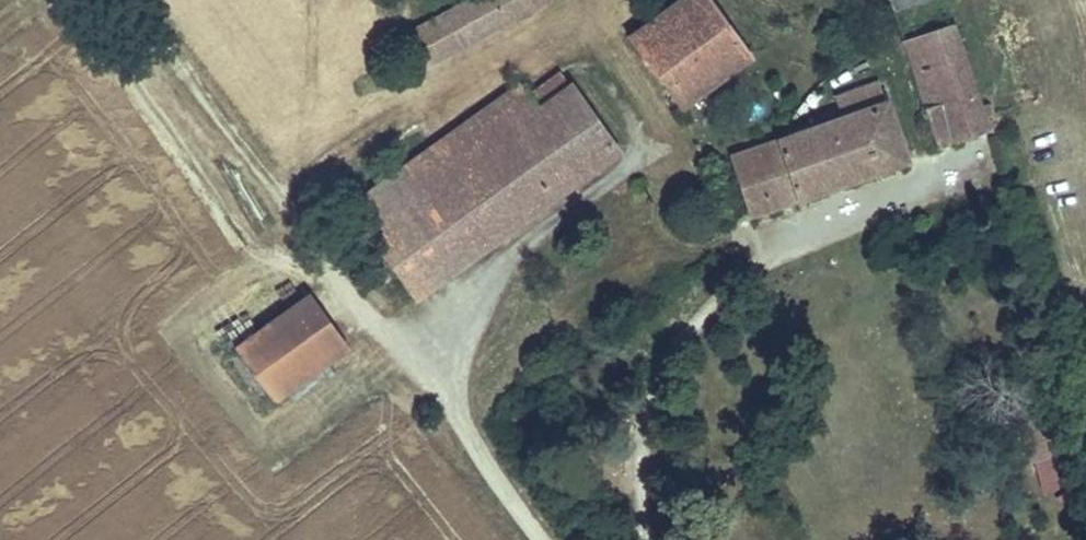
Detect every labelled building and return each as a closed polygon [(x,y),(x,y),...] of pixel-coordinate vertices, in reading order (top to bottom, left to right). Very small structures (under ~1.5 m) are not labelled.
[(412,54),(422,70),(549,0),(469,0),(419,27),(429,45),(412,54)] [(648,33),(698,100),(701,97),(775,43),(764,28),(758,34),(733,0),(693,0),(648,33)] [(1011,110),(1007,96),(1000,98),(974,22),(925,38),(960,141),(1009,125),(1005,112),(1011,110)] [(901,73),(854,89),(860,111),(755,149),(777,210),(927,156),(901,73)] [(535,75),(459,129),(477,153),(553,99),(535,75)] [(477,153),(459,129),(366,196),(434,290),(496,246),(636,147),(585,78),(553,99),(477,153)] [(257,341),(293,390),(367,338),(329,286),(257,341)]
